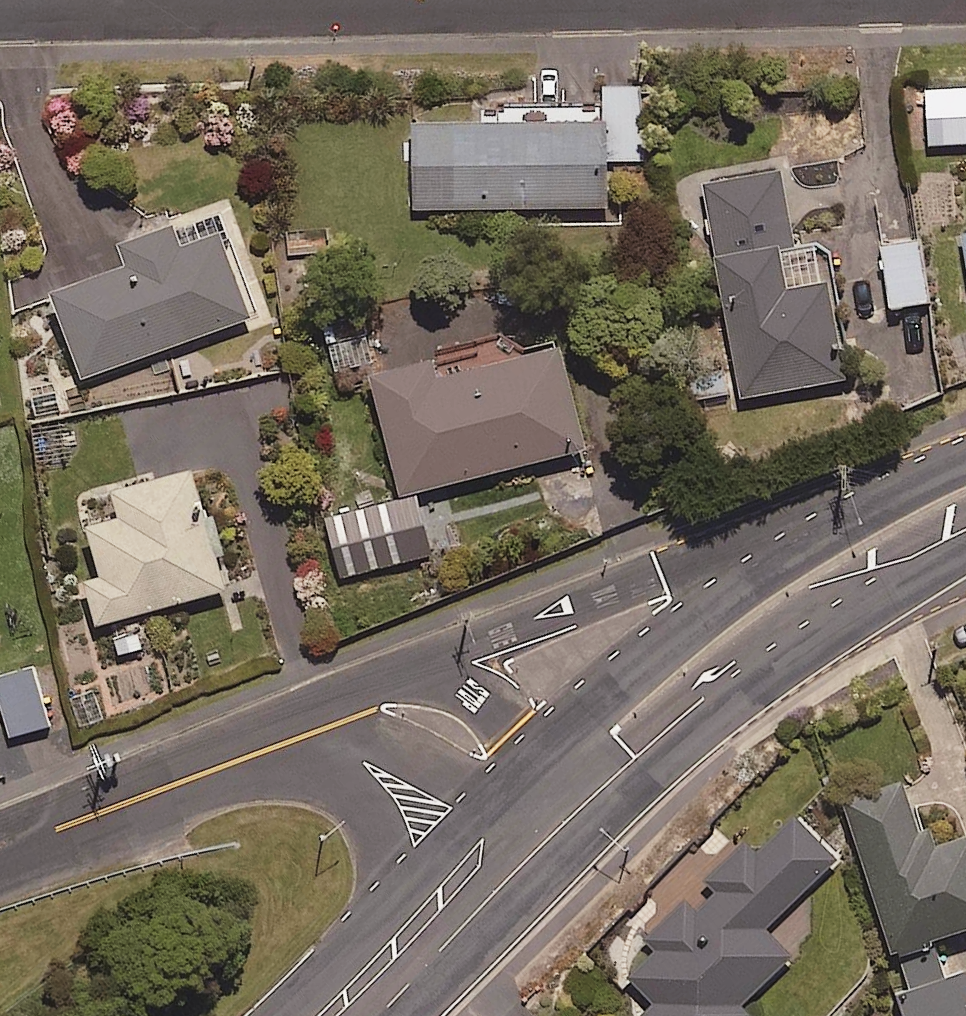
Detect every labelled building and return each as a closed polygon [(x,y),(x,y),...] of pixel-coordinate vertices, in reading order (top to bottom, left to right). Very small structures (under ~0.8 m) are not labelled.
[(965,146),(965,92),(928,94),(931,148),(965,146)] [(609,210),(608,127),(415,130),(416,212),(609,210)] [(827,246),(796,251),(784,176),(706,189),(741,401),(849,384),(827,246)] [(84,385),(252,325),(214,221),(124,254),(131,275),(55,302),(84,385)] [(931,306),(922,241),(882,247),(891,311),(931,306)] [(401,500),(588,455),(561,346),(375,391),(401,500)] [(98,630),(227,595),(195,476),(117,498),(124,523),(90,533),(103,583),(86,588),(98,630)] [(340,581),(432,559),(417,497),(325,520),(340,581)] [(49,729),(32,668),(0,677),(0,699),(12,740),(49,729)] [(919,836),(900,779),(840,800),(888,942),(965,916),(965,827),(964,821),(919,836)] [(840,858),(789,809),(751,850),(734,834),(705,864),(714,873),(677,911),(666,901),(638,931),(651,943),(624,972),(648,995),(635,1009),(642,1015),(733,1015),(793,953),(761,922),(803,879),(812,887),(840,858)] [(894,991),(902,1015),(965,1015),(965,968),(894,991)]
